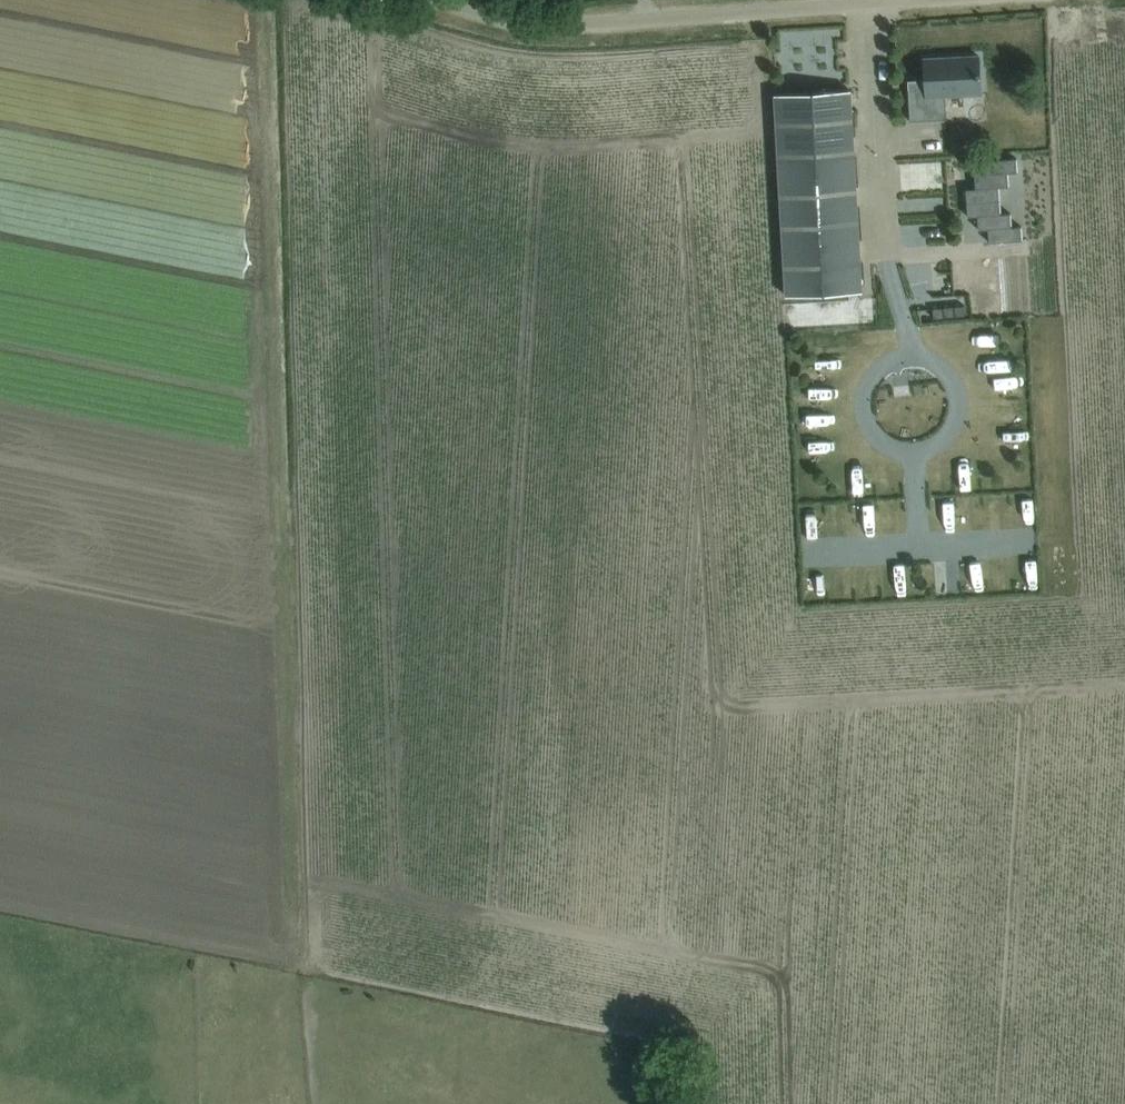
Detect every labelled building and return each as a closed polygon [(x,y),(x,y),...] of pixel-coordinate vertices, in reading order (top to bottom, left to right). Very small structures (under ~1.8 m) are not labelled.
[(980,93),(980,77),(978,55),(924,58),(926,88),(908,89),(910,120),(946,119),(945,95),(980,93)] [(785,297),(861,292),(851,91),(773,94),(785,297)]
